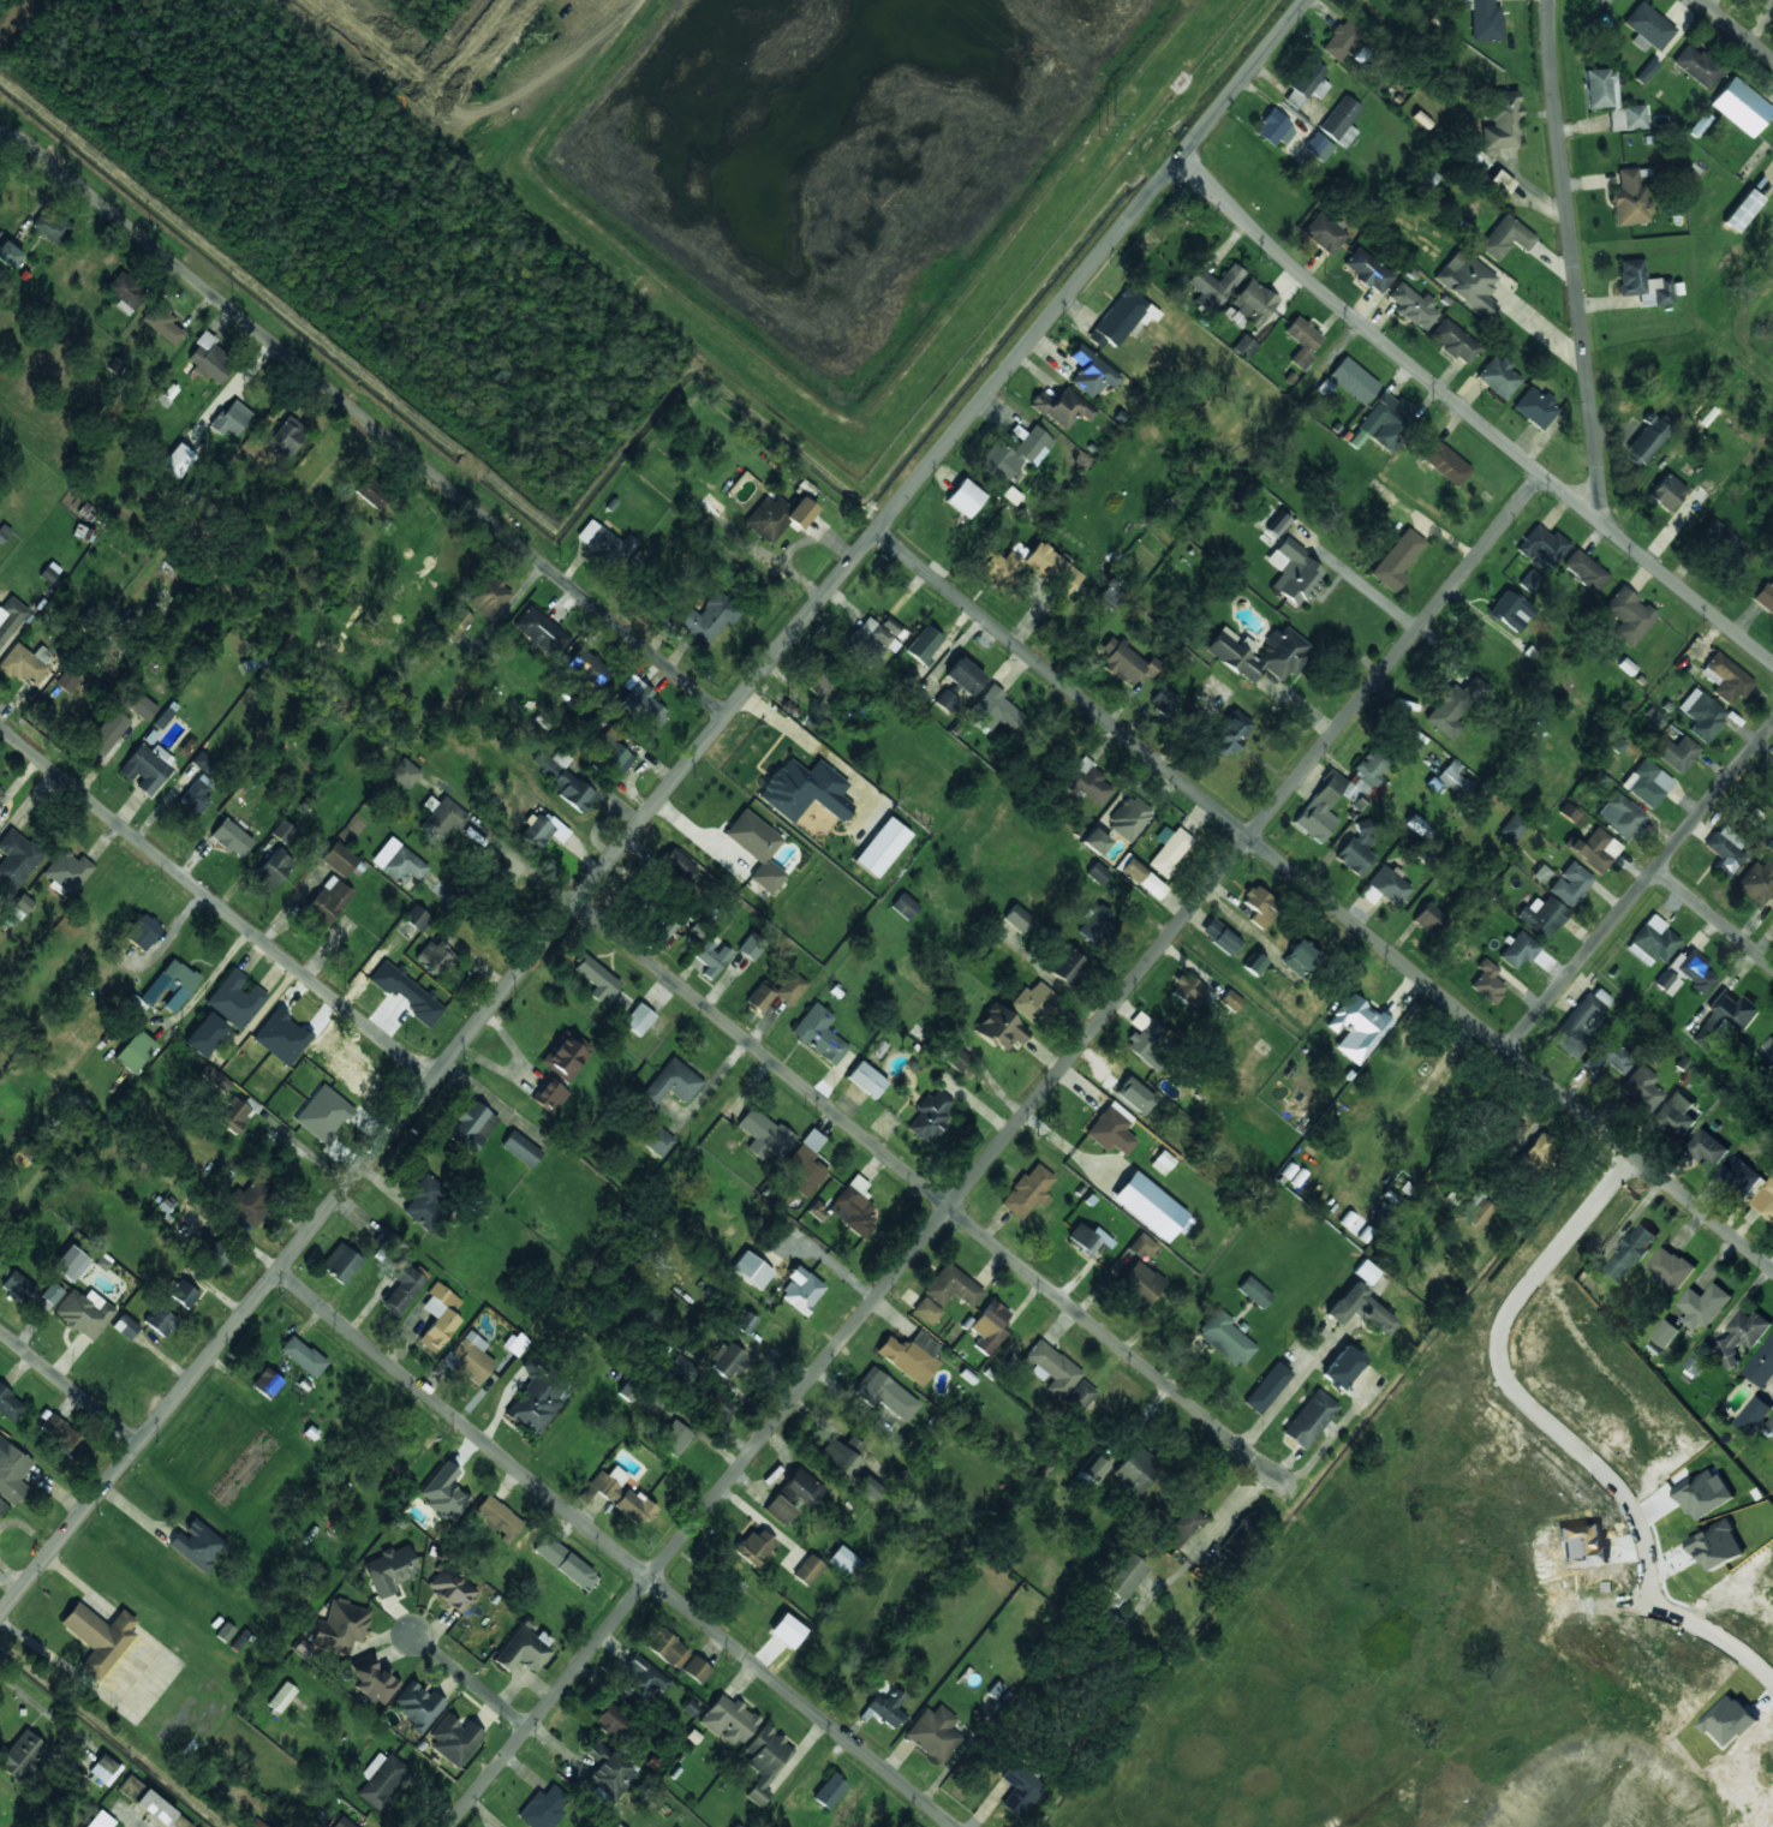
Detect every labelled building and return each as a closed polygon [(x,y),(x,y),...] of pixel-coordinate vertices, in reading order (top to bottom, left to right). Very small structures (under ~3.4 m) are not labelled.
[(1502,40),(1501,6),(1493,6),(1493,0),(1470,0),(1471,40),(1502,40)] [(1754,2),(1766,10),(1772,0),(1755,0),(1754,2)] [(1629,42),(1643,51),(1648,44),(1659,52),(1676,27),(1637,2),(1623,24),(1636,33),(1629,42)] [(1362,33),(1346,18),(1320,46),(1337,62),(1362,33)] [(1706,91),(1722,71),(1687,42),(1671,62),(1706,91)] [(1326,71),(1311,60),(1282,98),(1296,109),(1309,91),(1319,99),(1329,85),(1321,79),(1326,71)] [(1709,105),(1751,137),(1772,109),(1731,76),(1709,105)] [(1520,147),(1517,90),(1485,92),(1487,148),(1520,147)] [(1357,131),(1348,125),(1362,107),(1345,94),(1318,128),(1344,148),(1357,131)] [(1294,128),(1273,109),(1253,131),(1275,150),(1294,128)] [(1334,147),(1315,131),(1301,147),(1321,163),(1334,147)] [(1650,222),(1646,186),(1639,187),(1637,168),(1616,170),(1619,191),(1610,192),(1614,226),(1650,222)] [(1483,186),(1501,199),(1514,182),(1496,169),(1483,186)] [(1762,199),(1748,188),(1721,222),(1735,233),(1762,199)] [(31,229),(58,243),(69,220),(42,207),(31,229)] [(1301,235),(1332,255),(1347,231),(1315,212),(1301,235)] [(1525,252),(1537,238),(1505,212),(1477,247),(1496,262),(1513,242),(1525,252)] [(1,240),(0,242),(0,262),(13,270),(23,252),(1,240)] [(1341,265),(1368,288),(1370,286),(1380,294),(1394,277),(1358,246),(1341,265)] [(1433,278),(1485,320),(1497,306),(1485,296),(1498,280),(1458,247),(1433,278)] [(1639,306),(1670,305),(1669,278),(1644,279),(1643,259),(1618,260),(1620,296),(1638,295),(1639,306)] [(1198,293),(1192,300),(1207,312),(1225,289),(1197,266),(1185,282),(1198,293)] [(127,316),(147,292),(120,270),(105,289),(119,301),(115,306),(127,316)] [(1262,326),(1276,294),(1244,280),(1230,311),(1262,326)] [(1387,297),(1397,305),(1394,309),(1424,333),(1441,310),(1423,296),(1421,298),(1399,281),(1387,297)] [(1099,348),(1105,340),(1114,347),(1149,305),(1127,287),(1086,337),(1099,348)] [(176,344),(184,331),(168,322),(174,311),(154,298),(139,323),(176,344)] [(1300,347),(1288,360),(1299,370),(1325,339),(1297,315),(1282,331),(1300,347)] [(1428,340),(1468,364),(1480,343),(1441,319),(1428,340)] [(186,361),(216,384),(234,360),(212,344),(216,340),(203,330),(193,343),(197,346),(186,361)] [(1231,350),(1245,360),(1257,345),(1243,335),(1231,350)] [(1069,381),(1092,398),(1104,383),(1112,389),(1121,377),(1078,343),(1068,357),(1081,367),(1069,381)] [(1474,378),(1504,400),(1523,376),(1493,353),(1474,378)] [(1364,405),(1380,383),(1342,356),(1326,378),(1364,405)] [(1097,411),(1065,386),(1052,402),(1038,391),(1029,404),(1064,431),(1077,415),(1088,423),(1097,411)] [(1541,431),(1559,406),(1542,394),(1541,396),(1527,386),(1511,408),(1541,431)] [(1390,452),(1419,412),(1398,397),(1395,401),(1383,392),(1346,442),(1358,451),(1368,437),(1390,452)] [(236,437),(252,413),(233,400),(224,412),(220,409),(208,427),(221,436),(226,430),(236,437)] [(266,443),(287,460),(309,431),(288,415),(266,443)] [(1624,449),(1642,465),(1673,427),(1660,416),(1657,419),(1652,416),(1624,449)] [(1034,468),(1055,442),(1033,424),(1026,433),(1015,425),(1005,437),(1016,446),(1012,451),(996,439),(977,463),(1003,484),(1024,459),(1034,468)] [(1419,456),(1456,487),(1471,469),(1434,438),(1419,456)] [(179,478),(194,454),(177,442),(161,467),(179,478)] [(380,510),(393,490),(363,471),(351,491),(380,510)] [(1667,513),(1687,490),(1667,472),(1647,495),(1667,513)] [(954,521),(961,526),(985,496),(963,478),(944,501),(960,513),(954,521)] [(1710,494),(1698,484),(1678,508),(1690,518),(1710,494)] [(818,510),(801,495),(791,507),(778,495),(772,503),(764,497),(742,521),(769,545),(790,522),(799,530),(818,510)] [(1268,529),(1277,536),(1289,522),(1280,515),(1268,529)] [(620,543),(591,518),(576,535),(615,570),(638,543),(628,534),(620,543)] [(12,531),(0,521),(0,544),(1,545),(12,531)] [(1736,557),(1744,537),(1706,521),(1697,541),(1736,557)] [(1527,559),(1530,555),(1548,571),(1570,544),(1554,531),(1550,536),(1535,524),(1515,549),(1527,559)] [(1401,573),(1425,542),(1406,527),(1369,574),(1393,593),(1406,577),(1401,573)] [(1327,571),(1283,538),(1266,560),(1281,572),(1270,587),(1298,609),(1327,571)] [(1081,575),(1060,560),(1062,558),(1036,541),(1029,551),(1015,541),(1003,558),(988,548),(973,570),(1001,590),(1020,563),(1067,595),(1081,575)] [(1593,593),(1608,575),(1576,548),(1561,565),(1593,593)] [(1545,581),(1530,569),(1518,583),(1533,595),(1545,581)] [(512,595),(485,571),(461,597),(489,621),(512,595)] [(1772,616),(1772,579),(1769,577),(1752,601),(1772,616)] [(1111,610),(1122,593),(1105,582),(1095,599),(1111,610)] [(1619,624),(1612,633),(1630,648),(1657,615),(1620,584),(1600,608),(1619,624)] [(1518,631),(1524,622),(1522,621),(1531,605),(1502,588),(1487,614),(1518,631)] [(697,613),(681,601),(669,616),(706,647),(727,621),(732,625),(743,611),(716,590),(697,613)] [(28,610),(8,595),(0,606),(0,648),(28,610)] [(569,638),(530,604),(513,624),(552,658),(569,638)] [(1204,651),(1252,684),(1263,668),(1281,681),(1288,670),(1293,673),(1312,645),(1280,623),(1256,659),(1248,654),(1255,644),(1242,635),(1240,638),(1221,625),(1204,651)] [(904,650),(923,665),(944,639),(925,624),(904,650)] [(1134,686),(1155,660),(1151,656),(1146,663),(1111,635),(1099,649),(1107,655),(1099,666),(1114,677),(1117,673),(1134,686)] [(15,641),(0,662),(0,666),(32,690),(49,668),(42,662),(49,652),(40,645),(33,654),(15,641)] [(599,688),(612,670),(580,647),(567,665),(599,688)] [(1717,686),(1712,692),(1728,705),(1736,695),(1741,700),(1755,683),(1716,650),(1699,671),(1717,686)] [(985,677),(959,656),(944,676),(969,696),(985,677)] [(825,695),(830,674),(806,667),(800,688),(825,695)] [(68,694),(79,680),(66,669),(55,682),(68,694)] [(1226,705),(1236,690),(1211,673),(1201,688),(1226,705)] [(1423,719),(1450,741),(1462,726),(1454,720),(1467,703),(1473,708),(1489,688),(1472,674),(1458,692),(1440,678),(1427,695),(1437,702),(1423,719)] [(649,697),(654,693),(639,679),(618,702),(652,734),(669,716),(649,697)] [(967,713),(989,732),(998,721),(1011,731),(1024,716),(1002,698),(1005,694),(992,683),(967,713)] [(1148,702),(1166,717),(1180,699),(1162,685),(1148,702)] [(1695,721),(1688,729),(1704,743),(1728,714),(1695,686),(1677,707),(1695,721)] [(934,702),(948,713),(959,700),(944,688),(934,702)] [(146,722),(158,707),(136,689),(124,704),(146,722)] [(102,755),(131,723),(116,708),(86,740),(102,755)] [(1224,759),(1254,726),(1236,709),(1206,742),(1224,759)] [(587,752),(619,777),(634,757),(602,733),(587,752)] [(1683,734),(1674,746),(1660,734),(1648,749),(1680,775),(1701,749),(1683,734)] [(177,761),(154,743),(149,750),(139,743),(118,771),(133,783),(133,784),(149,797),(177,761)] [(541,753),(532,765),(553,780),(570,758),(558,749),(550,760),(541,753)] [(1292,823),(1321,844),(1338,820),(1325,811),(1338,793),(1359,808),(1367,798),(1374,803),(1388,784),(1378,776),(1387,762),(1369,749),(1346,780),(1331,769),(1292,823)] [(207,775),(217,763),(200,750),(191,762),(207,775)] [(811,799),(841,822),(853,805),(839,795),(848,783),(817,760),(808,771),(788,755),(756,797),(792,824),(811,799)] [(388,777),(409,790),(421,770),(400,757),(388,777)] [(1074,795),(1077,790),(1099,806),(1112,789),(1101,781),(1106,775),(1083,757),(1062,785),(1074,795)] [(1650,810),(1674,783),(1645,757),(1621,784),(1650,810)] [(1462,766),(1451,758),(1436,777),(1464,798),(1474,785),(1457,772),(1462,766)] [(597,793),(561,769),(549,788),(584,812),(597,793)] [(210,800),(203,794),(212,783),(199,773),(176,804),(195,819),(210,800)] [(1628,843),(1648,817),(1615,791),(1595,816),(1628,843)] [(1130,843),(1151,812),(1127,795),(1106,826),(1130,843)] [(458,830),(469,818),(445,796),(418,826),(438,844),(454,826),(458,830)] [(723,835),(760,862),(748,878),(770,894),(785,874),(767,860),(783,838),(742,808),(723,835)] [(537,851),(551,835),(560,843),(569,834),(539,809),(517,833),(537,851)] [(1515,842),(1526,824),(1511,814),(1499,831),(1515,842)] [(852,860),(875,878),(911,834),(888,816),(852,860)] [(254,839),(222,818),(209,838),(241,858),(254,839)] [(285,844),(296,830),(282,819),(271,833),(285,844)] [(1358,877),(1374,857),(1366,850),(1377,835),(1361,823),(1333,858),(1358,877)] [(1719,858),(1711,867),(1726,880),(1747,857),(1738,849),(1745,842),(1724,823),(1704,845),(1719,858)] [(1162,844),(1147,864),(1164,877),(1193,839),(1177,826),(1172,833),(1163,826),(1154,837),(1162,844)] [(1600,875),(1621,848),(1593,826),(1585,837),(1578,831),(1565,848),(1600,875)] [(9,827),(0,839),(0,851),(6,855),(0,862),(0,881),(15,892),(44,853),(9,827)] [(1080,842),(1098,856),(1110,841),(1092,827),(1080,842)] [(370,863),(403,885),(409,876),(418,882),(429,865),(387,837),(370,863)] [(343,879),(351,869),(357,874),(365,865),(335,841),(320,859),(343,879)] [(71,897),(94,865),(80,856),(78,859),(62,847),(41,876),(71,897)] [(270,891),(293,863),(276,848),(253,876),(270,891)] [(689,881),(698,865),(670,848),(660,865),(689,881)] [(1760,906),(1769,894),(1772,897),(1772,868),(1757,856),(1734,887),(1760,906)] [(1164,888),(1131,858),(1121,870),(1154,899),(1164,888)] [(1594,879),(1571,860),(1558,876),(1547,890),(1570,908),(1594,879)] [(1100,885),(1110,872),(1094,861),(1084,874),(1100,885)] [(1399,907),(1412,886),(1393,874),(1394,872),(1381,863),(1366,885),(1399,907)] [(352,891),(329,875),(305,911),(328,927),(352,891)] [(1241,902),(1255,911),(1249,921),(1262,930),(1279,903),(1252,885),(1241,902)] [(890,907),(907,922),(920,907),(902,892),(890,907)] [(9,912),(21,920),(34,901),(21,893),(9,912)] [(1541,903),(1531,896),(1515,919),(1547,941),(1568,910),(1546,895),(1541,903)] [(1096,946),(1116,917),(1096,902),(1075,931),(1096,946)] [(1447,918),(1426,902),(1412,920),(1433,936),(1447,918)] [(1033,917),(1013,903),(1002,919),(1022,933),(1033,917)] [(432,919),(414,904),(403,919),(420,933),(432,919)] [(162,925),(143,914),(127,941),(146,952),(162,925)] [(1664,963),(1682,938),(1649,915),(1625,949),(1648,966),(1655,957),(1664,963)] [(665,939),(679,925),(672,917),(657,931),(665,939)] [(1199,935),(1230,954),(1240,938),(1208,919),(1199,935)] [(1497,957),(1514,970),(1522,960),(1527,964),(1540,946),(1519,929),(1497,957)] [(736,949),(753,962),(767,944),(751,931),(736,949)] [(701,973),(711,980),(731,952),(719,944),(717,946),(706,938),(693,957),(706,966),(701,973)] [(433,947),(429,942),(414,956),(435,979),(457,959),(440,940),(433,947)] [(1320,956),(1298,940),(1280,962),(1302,979),(1320,956)] [(1669,995),(1682,978),(1703,994),(1716,978),(1704,969),(1709,962),(1685,945),(1655,985),(1669,995)] [(1047,972),(1069,987),(1086,961),(1063,947),(1047,972)] [(1256,977),(1267,962),(1253,951),(1241,966),(1256,977)] [(594,987),(589,994),(601,1004),(619,983),(583,952),(571,966),(594,987)] [(172,1014),(200,978),(172,957),(140,998),(150,1006),(164,988),(171,994),(162,1006),(172,1014)] [(1475,967),(1481,971),(1469,987),(1493,1004),(1505,986),(1492,977),(1498,969),(1482,957),(1475,967)] [(246,978),(233,967),(205,1001),(240,1029),(267,995),(254,984),(245,995),(237,988),(246,978)] [(790,1006),(807,983),(790,971),(773,994),(790,1006)] [(1171,994),(1192,1010),(1207,990),(1183,972),(1176,983),(1178,984),(1171,994)] [(1028,991),(1024,987),(1010,1003),(1032,1023),(1056,996),(1038,980),(1028,991)] [(758,1013),(774,996),(760,983),(744,1000),(758,1013)] [(1549,1038),(1574,1058),(1589,1039),(1578,1030),(1590,1016),(1596,1021),(1613,1001),(1594,985),(1549,1038)] [(1763,1008),(1745,994),(1740,1002),(1721,988),(1706,1008),(1712,1012),(1691,1040),(1706,1051),(1729,1020),(1745,1032),(1763,1008)] [(1219,1001),(1234,1013),(1243,1000),(1228,989),(1219,1001)] [(1392,1022),(1380,1012),(1377,1015),(1350,993),(1324,1025),(1334,1032),(1341,1024),(1347,1030),(1333,1047),(1356,1066),(1392,1022)] [(833,1067),(849,1047),(825,1028),(834,1017),(814,1001),(789,1032),(833,1067)] [(639,1037),(655,1016),(638,1002),(622,1023),(639,1037)] [(1003,1053),(1013,1041),(1018,1045),(1029,1031),(993,1003),(972,1029),(1003,1053)] [(226,1024),(204,1011),(184,1045),(206,1058),(226,1024)] [(1167,1035),(1138,1011),(1128,1024),(1136,1031),(1124,1046),(1144,1063),(1167,1035)] [(541,1063),(569,1083),(593,1048),(564,1028),(541,1063)] [(113,1058),(133,1074),(157,1045),(138,1029),(113,1058)] [(1772,1035),(1760,1052),(1772,1062),(1772,1035)] [(1623,1074),(1635,1057),(1605,1037),(1584,1067),(1596,1075),(1604,1062),(1623,1074)] [(945,1061),(959,1072),(971,1057),(956,1046),(945,1061)] [(667,1090),(685,1104),(703,1081),(671,1056),(639,1098),(653,1108),(667,1090)] [(874,1099),(887,1081),(858,1060),(846,1078),(874,1099)] [(1646,1115),(1664,1095),(1651,1084),(1657,1078),(1641,1064),(1618,1089),(1646,1115)] [(1114,1092),(1141,1115),(1155,1099),(1128,1076),(1114,1092)] [(551,1115),(568,1093),(548,1077),(531,1098),(551,1115)] [(354,1109),(322,1083),(292,1120),(324,1145),(354,1109)] [(1652,1120),(1682,1140),(1696,1119),(1687,1113),(1695,1102),(1674,1088),(1652,1120)] [(931,1098),(925,1093),(914,1109),(918,1111),(906,1128),(927,1144),(956,1103),(937,1090),(931,1098)] [(257,1105),(246,1097),(243,1103),(232,1095),(215,1121),(237,1135),(257,1105)] [(457,1120),(459,1121),(448,1137),(473,1154),(498,1118),(471,1099),(457,1120)] [(1084,1135),(1106,1151),(1111,1145),(1125,1155),(1136,1140),(1124,1131),(1133,1117),(1109,1100),(1084,1135)] [(794,1140),(751,1105),(735,1125),(752,1139),(744,1148),(760,1161),(768,1149),(779,1158),(794,1140)] [(1526,1131),(1518,1117),(1500,1126),(1508,1140),(1526,1131)] [(642,1146),(660,1159),(674,1139),(656,1126),(642,1146)] [(1730,1150),(1703,1127),(1685,1148),(1701,1162),(1706,1157),(1716,1166),(1730,1150)] [(785,1183),(805,1198),(827,1170),(811,1157),(825,1139),(811,1128),(783,1163),(794,1172),(785,1183)] [(542,1153),(512,1129),(500,1145),(530,1168),(542,1153)] [(1520,1160),(1536,1172),(1557,1144),(1540,1132),(1520,1160)] [(1175,1161),(1162,1149),(1149,1164),(1162,1176),(1175,1161)] [(1745,1198),(1763,1176),(1735,1153),(1717,1176),(1745,1198)] [(1020,1221),(1035,1202),(1043,1209),(1052,1198),(1043,1192),(1055,1178),(1034,1161),(999,1204),(1020,1221)] [(1772,1171),(1752,1207),(1772,1219),(1772,1171)] [(806,1210),(822,1223),(829,1213),(863,1239),(877,1221),(868,1214),(876,1205),(861,1194),(869,1184),(854,1172),(827,1208),(815,1199),(806,1210)] [(454,1196),(427,1174),(399,1209),(426,1230),(454,1196)] [(242,1193),(236,1189),(225,1203),(254,1226),(279,1195),(255,1176),(242,1193)] [(1480,1229),(1496,1208),(1475,1192),(1459,1213),(1480,1229)] [(1347,1211),(1338,1222),(1362,1241),(1371,1230),(1347,1211)] [(1660,1237),(1641,1221),(1603,1267),(1622,1283),(1660,1237)] [(1104,1238),(1094,1229),(1091,1233),(1078,1222),(1065,1238),(1089,1257),(1104,1238)] [(398,1239),(385,1226),(373,1239),(386,1251),(398,1239)] [(1148,1261),(1158,1244),(1138,1232),(1128,1248),(1148,1261)] [(226,1275),(239,1256),(211,1236),(197,1255),(226,1275)] [(342,1285),(362,1261),(339,1241),(319,1266),(342,1285)] [(1646,1269),(1678,1292),(1696,1267),(1664,1244),(1646,1269)] [(52,1267),(72,1283),(90,1260),(70,1245),(52,1267)] [(773,1272),(744,1250),(730,1268),(759,1290),(773,1272)] [(1369,1284),(1380,1272),(1363,1259),(1353,1271),(1369,1284)] [(1164,1280),(1135,1260),(1114,1289),(1144,1309),(1164,1280)] [(941,1307),(952,1293),(971,1308),(984,1291),(946,1261),(922,1292),(941,1307)] [(425,1279),(403,1262),(396,1270),(391,1267),(386,1274),(398,1283),(381,1305),(396,1317),(425,1279)] [(825,1287),(798,1266),(776,1295),(804,1316),(825,1287)] [(26,1304),(37,1282),(11,1269),(0,1291),(26,1304)] [(1236,1288),(1261,1310),(1273,1297),(1248,1275),(1236,1288)] [(169,1294),(187,1309),(199,1294),(181,1279),(169,1294)] [(1362,1295),(1366,1290),(1353,1279),(1326,1315),(1339,1325),(1350,1310),(1385,1336),(1396,1321),(1362,1295)] [(1684,1321),(1702,1334),(1731,1293),(1714,1281),(1704,1296),(1691,1287),(1678,1304),(1690,1313),(1684,1321)] [(434,1354),(460,1320),(452,1314),(461,1301),(437,1283),(419,1306),(435,1318),(417,1341),(434,1354)] [(93,1292),(87,1300),(72,1289),(53,1312),(90,1342),(116,1311),(93,1292)] [(911,1311),(930,1326),(942,1311),(923,1296),(911,1311)] [(991,1356),(1008,1327),(1003,1324),(1010,1312),(988,1299),(971,1330),(979,1335),(973,1346),(991,1356)] [(178,1320),(158,1305),(145,1322),(165,1337),(178,1320)] [(1228,1324),(1232,1319),(1215,1306),(1193,1334),(1238,1369),(1256,1346),(1228,1324)] [(1772,1322),(1756,1310),(1751,1316),(1742,1309),(1727,1328),(1730,1331),(1714,1351),(1734,1367),(1739,1360),(1733,1355),(1743,1341),(1753,1348),(1772,1322)] [(735,1328),(745,1335),(756,1319),(745,1312),(735,1328)] [(129,1341),(140,1327),(123,1313),(111,1327),(129,1341)] [(1651,1337),(1667,1348),(1681,1329),(1666,1317),(1651,1337)] [(887,1335),(875,1351),(914,1382),(942,1347),(917,1328),(903,1347),(887,1335)] [(487,1344),(466,1329),(442,1362),(476,1387),(495,1362),(481,1352),(487,1344)] [(279,1350),(314,1379),(327,1363),(292,1334),(279,1350)] [(1772,1377),(1772,1334),(1743,1370),(1764,1388),(1772,1377)] [(1082,1373),(1038,1338),(1021,1360),(1032,1368),(1031,1369),(1049,1383),(1045,1388),(1060,1401),(1082,1373)] [(748,1358),(725,1339),(704,1365),(727,1384),(748,1358)] [(1339,1391),(1365,1359),(1346,1343),(1320,1375),(1339,1391)] [(1711,1360),(1697,1349),(1683,1366),(1697,1377),(1711,1360)] [(667,1364),(678,1378),(691,1367),(680,1353),(667,1364)] [(1258,1415),(1293,1374),(1277,1361),(1243,1401),(1258,1415)] [(920,1404),(871,1366),(851,1391),(874,1409),(879,1403),(905,1423),(920,1404)] [(504,1416),(536,1437),(567,1389),(536,1369),(504,1416)] [(616,1393),(627,1402),(639,1387),(628,1378),(616,1393)] [(1097,1392),(1080,1378),(1061,1403),(1078,1416),(1097,1392)] [(13,1422),(26,1405),(0,1385),(0,1413),(13,1422)] [(1281,1432),(1303,1450),(1339,1406),(1318,1388),(1281,1432)] [(1757,1394),(1733,1422),(1750,1436),(1772,1409),(1772,1407),(1757,1394)] [(38,1429),(75,1460),(89,1443),(52,1412),(38,1429)] [(654,1442),(674,1458),(692,1434),(672,1418),(654,1442)] [(842,1445),(830,1437),(815,1459),(843,1480),(867,1447),(849,1435),(842,1445)] [(28,1487),(19,1480),(33,1462),(0,1437),(0,1496),(14,1506),(28,1487)] [(1111,1474),(1138,1494),(1162,1464),(1135,1443),(1111,1474)] [(1109,1464),(1090,1452),(1076,1475),(1095,1486),(1109,1464)] [(459,1471),(444,1460),(419,1494),(427,1500),(425,1503),(452,1524),(471,1500),(450,1484),(459,1471)] [(655,1509),(622,1484),(628,1476),(614,1465),(606,1475),(599,1470),(587,1485),(641,1527),(655,1509)] [(796,1511),(792,1508),(799,1500),(809,1508),(825,1488),(796,1466),(763,1509),(784,1526),(796,1511)] [(854,1489),(871,1501),(881,1488),(864,1475),(854,1489)] [(472,1513),(510,1541),(524,1522),(487,1494),(472,1513)] [(8,1506),(0,1499),(0,1517),(8,1506)] [(1173,1556),(1204,1518),(1189,1505),(1157,1543),(1173,1556)] [(203,1573),(226,1544),(192,1516),(169,1545),(203,1573)] [(776,1542),(756,1525),(734,1552),(754,1568),(776,1542)] [(587,1592),(599,1575),(544,1534),(531,1550),(587,1592)] [(419,1573),(407,1543),(381,1554),(382,1556),(362,1563),(377,1600),(395,1592),(392,1583),(419,1573)] [(861,1562),(839,1544),(825,1562),(848,1580),(861,1562)] [(1090,1601),(1110,1616),(1146,1567),(1127,1552),(1090,1601)] [(806,1587),(824,1566),(810,1553),(792,1574),(806,1587)] [(461,1613),(477,1592),(442,1566),(426,1587),(461,1613)] [(371,1611),(329,1597),(314,1645),(342,1654),(346,1641),(360,1646),(371,1611)] [(108,1625),(76,1601),(59,1623),(90,1647),(77,1664),(100,1682),(135,1634),(129,1630),(136,1621),(120,1609),(108,1625)] [(806,1630),(784,1612),(768,1631),(790,1650),(806,1630)] [(234,1628),(224,1622),(216,1637),(226,1642),(234,1628)] [(493,1660),(508,1672),(517,1660),(535,1673),(552,1650),(519,1625),(493,1660)] [(691,1651),(656,1626),(642,1645),(677,1670),(691,1651)] [(624,1665),(631,1671),(618,1688),(639,1705),(645,1698),(652,1704),(670,1681),(634,1652),(624,1665)] [(370,1704),(401,1690),(393,1674),(383,1679),(371,1653),(350,1663),(370,1704)] [(700,1684),(712,1668),(693,1654),(681,1670),(700,1684)] [(421,1732),(446,1704),(432,1691),(428,1695),(411,1680),(389,1704),(421,1732)] [(267,1705),(280,1714),(297,1689),(284,1681),(267,1705)] [(895,1709),(904,1696),(895,1689),(885,1702),(874,1695),(865,1708),(894,1729),(904,1715),(895,1709)] [(698,1722),(735,1750),(759,1719),(734,1699),(731,1703),(720,1694),(698,1722)] [(615,1739),(630,1719),(607,1700),(591,1720),(615,1739)] [(957,1719),(938,1704),(932,1713),(925,1707),(903,1736),(941,1765),(962,1737),(950,1728),(957,1719)] [(430,1746),(455,1768),(485,1735),(468,1720),(462,1727),(447,1713),(428,1734),(436,1740),(430,1746)] [(764,1789),(794,1747),(763,1724),(744,1750),(751,1755),(745,1763),(760,1775),(745,1796),(760,1807),(770,1793),(764,1789)] [(51,1748),(22,1728),(0,1761),(0,1769),(25,1786),(51,1748)] [(584,1752),(598,1765),(587,1776),(614,1800),(636,1776),(596,1739),(584,1752)] [(64,1780),(79,1761),(62,1748),(48,1767),(64,1780)] [(407,1767),(378,1749),(361,1776),(365,1779),(355,1796),(380,1812),(407,1767)] [(108,1787),(122,1769),(102,1753),(88,1772),(108,1787)] [(1045,1784),(1011,1761),(1000,1777),(1013,1786),(1000,1805),(1021,1819),(1045,1784)] [(811,1798),(826,1810),(847,1785),(831,1772),(811,1798)] [(132,1803),(145,1788),(129,1774),(116,1789),(132,1803)] [(536,1790),(515,1815),(530,1826),(545,1826),(548,1823),(551,1825),(571,1800),(551,1784),(542,1795),(536,1790)] [(147,1788),(134,1803),(162,1826),(192,1826),(147,1788)] [(116,1822),(100,1809),(85,1826),(112,1826),(116,1822)] [(340,1815),(331,1826),(355,1826),(340,1815)] [(258,1818),(248,1826),(266,1826),(258,1818)]
